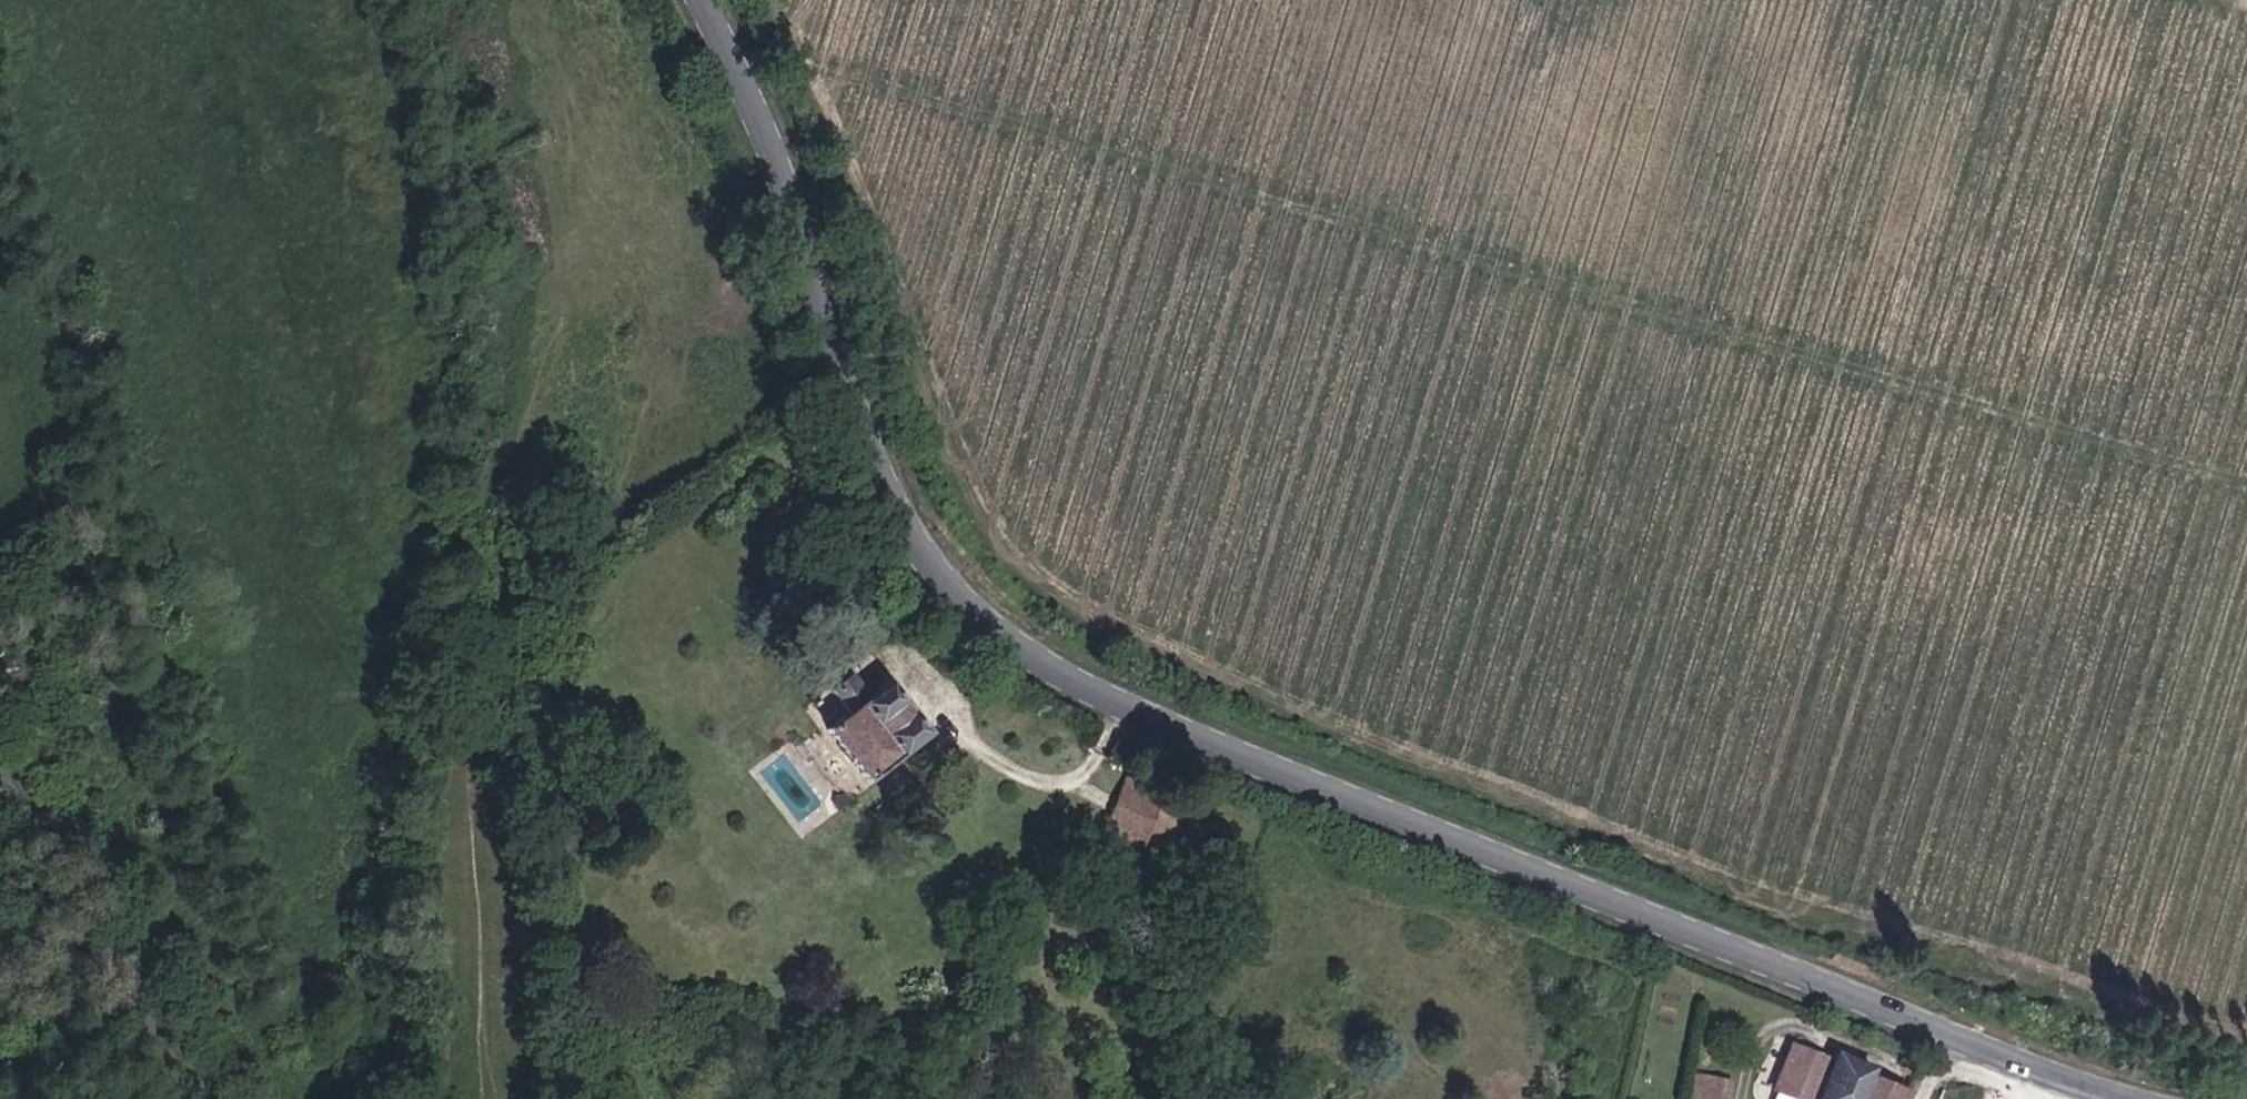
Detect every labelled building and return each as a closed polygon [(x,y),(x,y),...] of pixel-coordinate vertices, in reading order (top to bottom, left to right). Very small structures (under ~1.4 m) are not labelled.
[(865,784),(930,743),(899,693),(879,705),(866,684),(837,702),(852,726),(835,736),(865,784)] [(1163,811),(1171,795),(1138,776),(1129,792),(1163,811)] [(1147,840),(1163,811),(1129,792),(1114,820),(1147,840)] [(1738,1078),(1699,1071),(1693,1098),(1734,1098),(1738,1078)] [(1806,1093),(1821,1098),(1841,1098),(1842,1095),(1810,1082),(1806,1093)] [(1849,1082),(1842,1095),(1841,1098),(1886,1098),(1849,1082)]
